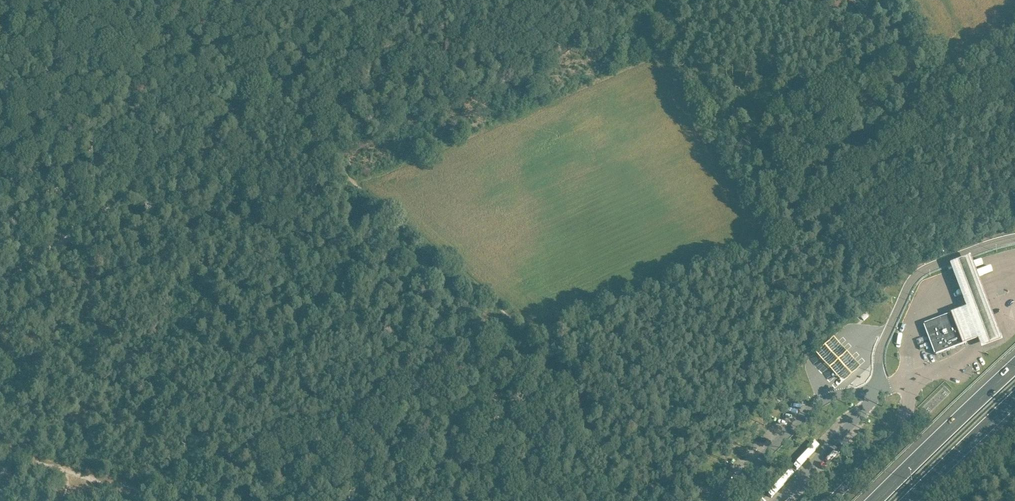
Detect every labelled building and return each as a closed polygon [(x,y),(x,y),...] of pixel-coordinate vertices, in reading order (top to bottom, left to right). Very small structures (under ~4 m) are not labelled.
[(967,308),(954,313),(966,344),(978,340),(982,349),(1003,341),(971,257),(951,265),(967,308)] [(924,325),(924,326),(929,338),(935,355),(936,355),(936,356),(937,356),(966,344),(954,313),(925,324),(924,325)] [(843,386),(860,370),(854,363),(848,357),(841,348),(834,340),(816,356),(823,364),(830,372),(836,379),(843,386)]
